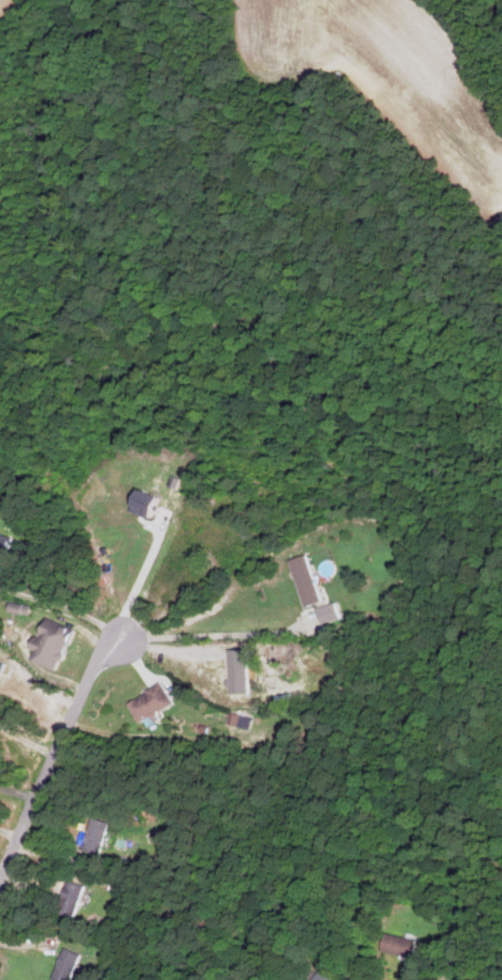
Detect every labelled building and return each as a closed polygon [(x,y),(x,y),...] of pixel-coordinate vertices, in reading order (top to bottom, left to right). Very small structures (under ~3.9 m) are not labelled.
[(144,488),(134,509),(155,519),(165,495),(144,488)] [(14,537),(0,532),(0,572),(14,537)] [(322,600),(308,554),(290,559),(305,606),(322,600)] [(322,623),(340,619),(336,602),(318,607),(322,623)] [(32,658),(57,669),(75,629),(47,617),(32,649),(35,651),(32,658)] [(175,704),(162,683),(129,702),(142,723),(175,704)] [(250,729),(254,717),(233,710),(229,722),(250,729)] [(110,823),(93,817),(82,850),(99,856),(110,823)] [(56,912),(74,919),(85,887),(68,881),(56,912)] [(413,958),(417,941),(386,933),(381,951),(413,958)] [(64,948),(52,979),(54,979),(71,979),(81,955),(64,948)] [(324,969),(313,979),(335,979),(324,969)]
